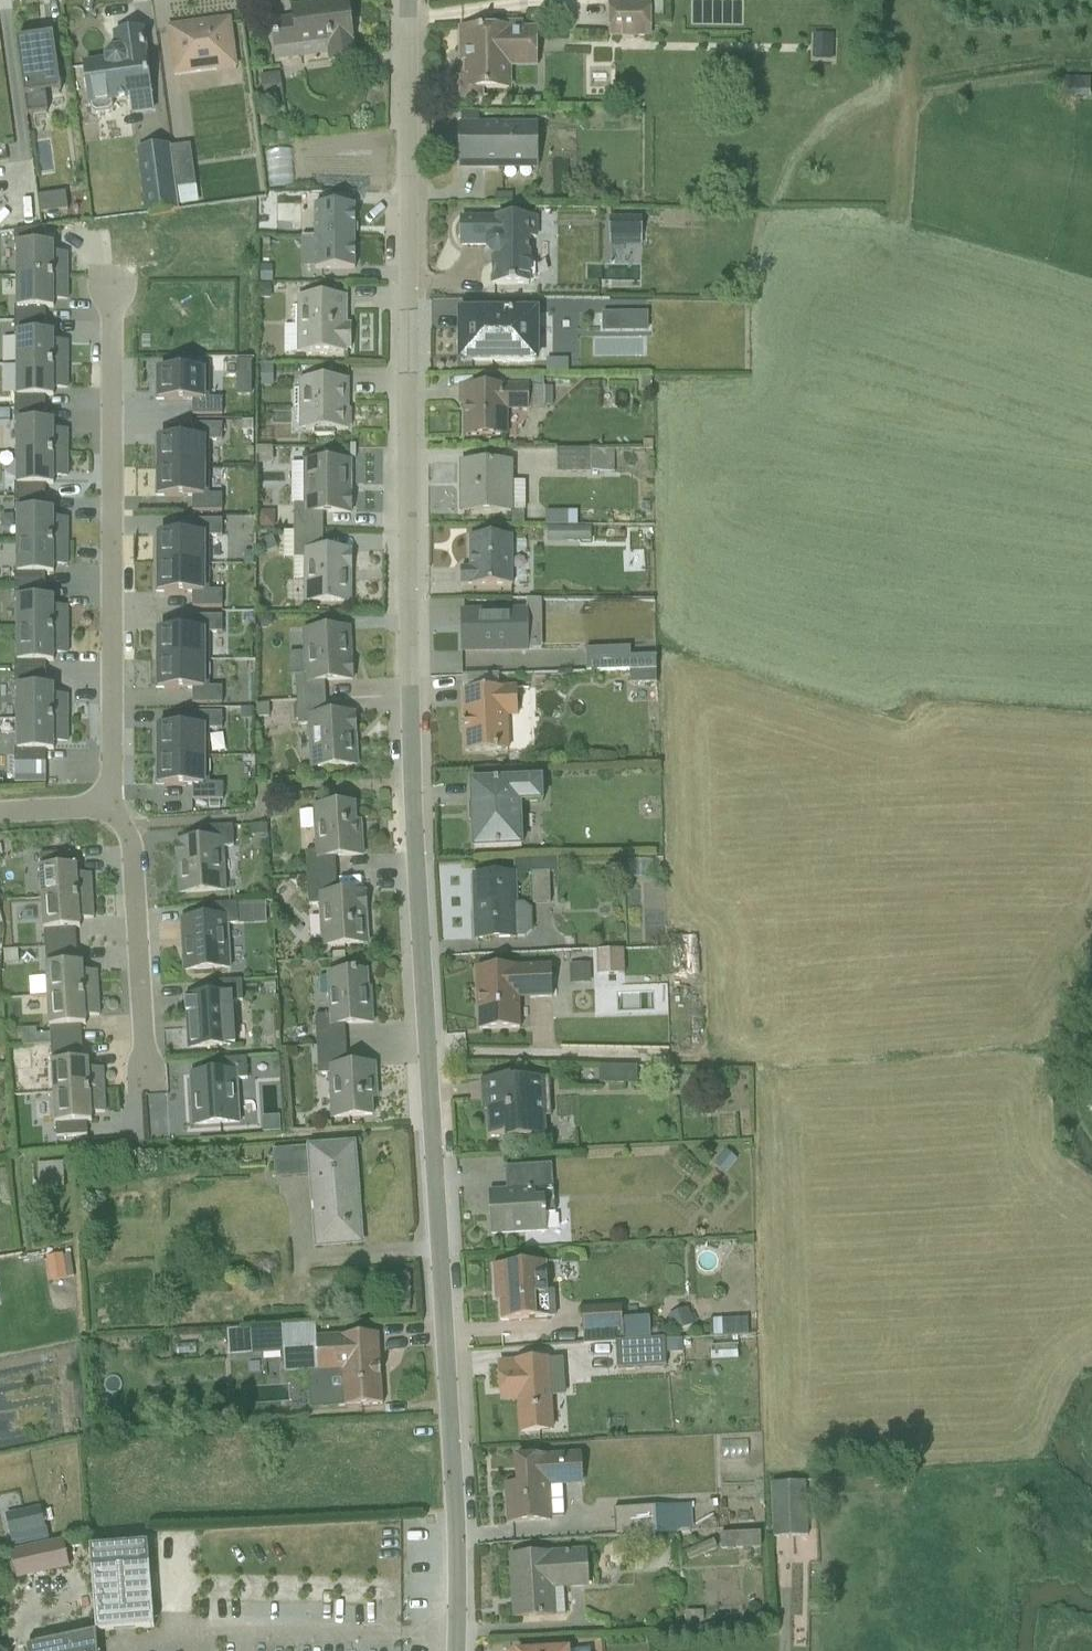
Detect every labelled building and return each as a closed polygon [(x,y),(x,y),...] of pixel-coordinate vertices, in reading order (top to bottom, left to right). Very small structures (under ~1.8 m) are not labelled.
[(346,0),(322,0),(264,9),(273,70),(355,58),(346,0)] [(613,4),(607,39),(655,47),(661,12),(613,4)] [(175,79),(236,70),(228,19),(167,28),(175,79)] [(83,106),(149,95),(138,28),(72,38),(83,106)] [(530,74),(531,32),(457,31),(456,106),(505,107),(506,73),(530,74)] [(799,37),(796,59),(812,61),(814,39),(799,37)] [(53,42),(16,47),(27,121),(48,118),(46,101),(61,99),(53,42)] [(263,77),(245,81),(249,98),(266,95),(263,77)] [(453,171),(533,174),(535,129),(454,126),(453,171)] [(130,212),(184,204),(175,143),(121,151),(130,212)] [(46,215),(45,198),(22,200),(24,216),(46,215)] [(314,242),(354,242),(354,210),(314,210),(314,242)] [(490,285),(534,286),(534,217),(456,216),(456,252),(491,252),(490,285)] [(641,232),(604,232),(604,253),(641,253),(641,232)] [(354,242),(314,242),(314,274),(354,273),(354,242)] [(11,246),(11,277),(48,277),(48,245),(11,246)] [(12,311),(49,310),(48,277),(11,277),(12,311)] [(297,356),(346,356),(345,298),(296,299),(297,356)] [(452,364),(531,364),(531,310),(451,310),(452,364)] [(12,334),(12,364),(49,365),(49,335),(12,334)] [(11,398),(48,398),(49,365),(12,364),(11,398)] [(156,377),(157,406),(209,406),(209,377),(156,377)] [(298,434),(346,435),(348,381),(299,380),(298,434)] [(523,415),(523,386),(455,385),(455,440),(505,440),(506,415),(523,415)] [(12,424),(12,455),(50,455),(50,424),(12,424)] [(156,473),(210,473),(210,444),(156,444),(156,473)] [(11,488),(49,488),(50,455),(12,455),(11,488)] [(301,516),(349,518),(351,459),(303,458),(301,516)] [(613,458),(531,458),(532,485),(614,485),(613,458)] [(458,515),(511,514),(510,462),(457,463),(458,515)] [(156,502),(210,502),(210,473),(156,473),(156,502)] [(531,512),(531,528),(563,527),(563,511),(531,512)] [(11,512),(11,544),(49,543),(49,512),(11,512)] [(533,531),(532,541),(568,543),(569,533),(533,531)] [(281,533),(269,533),(269,559),(280,559),(281,533)] [(462,586),(510,585),(510,536),(462,536),(462,586)] [(156,570),(209,570),(210,541),(155,541),(156,570)] [(12,576),(50,576),(49,543),(11,544),(12,576)] [(302,609),(351,608),(350,550),(301,551),(302,609)] [(279,560),(278,583),(289,583),(290,560),(279,560)] [(627,598),(633,575),(610,569),(604,592),(627,598)] [(156,570),(156,599),(209,598),(209,570),(156,570)] [(11,600),(9,630),(51,632),(53,602),(11,600)] [(456,655),(524,652),(523,610),(455,612),(456,655)] [(303,687),(350,684),(346,628),(299,631),(303,687)] [(8,663),(49,665),(51,632),(9,630),(8,663)] [(156,666),(209,665),(208,638),(155,638),(156,666)] [(641,684),(640,651),(571,653),(571,670),(614,669),(615,685),(641,684)] [(209,665),(156,666),(155,694),(209,694),(209,665)] [(515,717),(515,688),(462,689),(462,753),(505,752),(504,717),(515,717)] [(12,690),(12,720),(50,720),(50,690),(12,690)] [(311,775),(356,771),(351,714),(305,718),(311,775)] [(12,754),(50,754),(50,720),(12,720),(12,754)] [(156,734),(156,762),(208,762),(208,734),(156,734)] [(156,762),(156,790),(208,790),(208,762),(156,762)] [(538,801),(537,778),(464,780),(467,850),(517,848),(515,802),(538,801)] [(310,862),(362,859),(359,805),(307,808),(310,862)] [(176,898),(224,896),(221,839),(173,842),(176,898)] [(36,868),(38,900),(74,898),(72,867),(36,868)] [(471,941),(513,941),(512,873),(470,873),(471,941)] [(319,951),(366,948),(363,893),(316,896),(319,951)] [(39,933),(76,932),(74,898),(38,900),(39,933)] [(240,905),(224,909),(227,924),(244,920),(240,905)] [(180,974),(229,971),(226,918),(177,921),(180,974)] [(580,957),(579,984),(593,984),(592,1011),(642,1013),(643,988),(607,987),(608,957),(580,957)] [(548,1000),(547,964),(472,966),(475,1031),(518,1029),(517,1001),(548,1000)] [(40,968),(42,998),(79,996),(77,966),(40,968)] [(555,984),(575,983),(575,966),(555,966),(555,984)] [(326,1027),(371,1025),(368,972),(324,974),(326,1027)] [(188,1049),(233,1048),(231,995),(186,996),(188,1049)] [(44,1031),(81,1028),(79,996),(42,998),(44,1031)] [(49,1065),(51,1095),(85,1094),(84,1064),(49,1065)] [(329,1121),(376,1120),(375,1065),(328,1066),(329,1121)] [(585,1067),(585,1084),(622,1083),(621,1066),(585,1067)] [(189,1128),(237,1126),(234,1073),(187,1075),(189,1128)] [(491,1143),(544,1140),(541,1080),(488,1082),(491,1143)] [(52,1128),(87,1127),(85,1094),(51,1095),(52,1128)] [(249,1133),(267,1132),(266,1117),(249,1117),(249,1133)] [(310,1255),(359,1252),(353,1143),(304,1145),(310,1255)] [(487,1235),(554,1233),(552,1167),(504,1168),(504,1190),(485,1191),(487,1235)] [(501,1326),(548,1323),(543,1265),(496,1268),(501,1326)] [(728,1319),(695,1317),(695,1333),(727,1335),(728,1319)] [(637,1355),(635,1321),(575,1324),(576,1342),(588,1342),(588,1358),(637,1355)] [(303,1323),(240,1325),(241,1354),(270,1353),(270,1374),(305,1372),(303,1323)] [(214,1329),(215,1356),(239,1356),(238,1328),(214,1329)] [(318,1412),(383,1408),(377,1336),(313,1341),(318,1412)] [(500,1416),(552,1412),(548,1361),(496,1365),(500,1416)] [(575,1489),(573,1453),(500,1456),(503,1524),(550,1522),(549,1491),(575,1489)] [(775,1536),(806,1534),(803,1485),(772,1486),(775,1536)] [(615,1515),(615,1544),(668,1544),(667,1515),(615,1515)] [(757,1541),(686,1538),(685,1565),(756,1568),(757,1541)] [(92,1635),(149,1631),(143,1545),(85,1550),(92,1635)] [(588,1590),(586,1554),(509,1558),(513,1627),(549,1625),(547,1592),(588,1590)] [(24,1650),(88,1650),(86,1631),(23,1638),(24,1650)]
